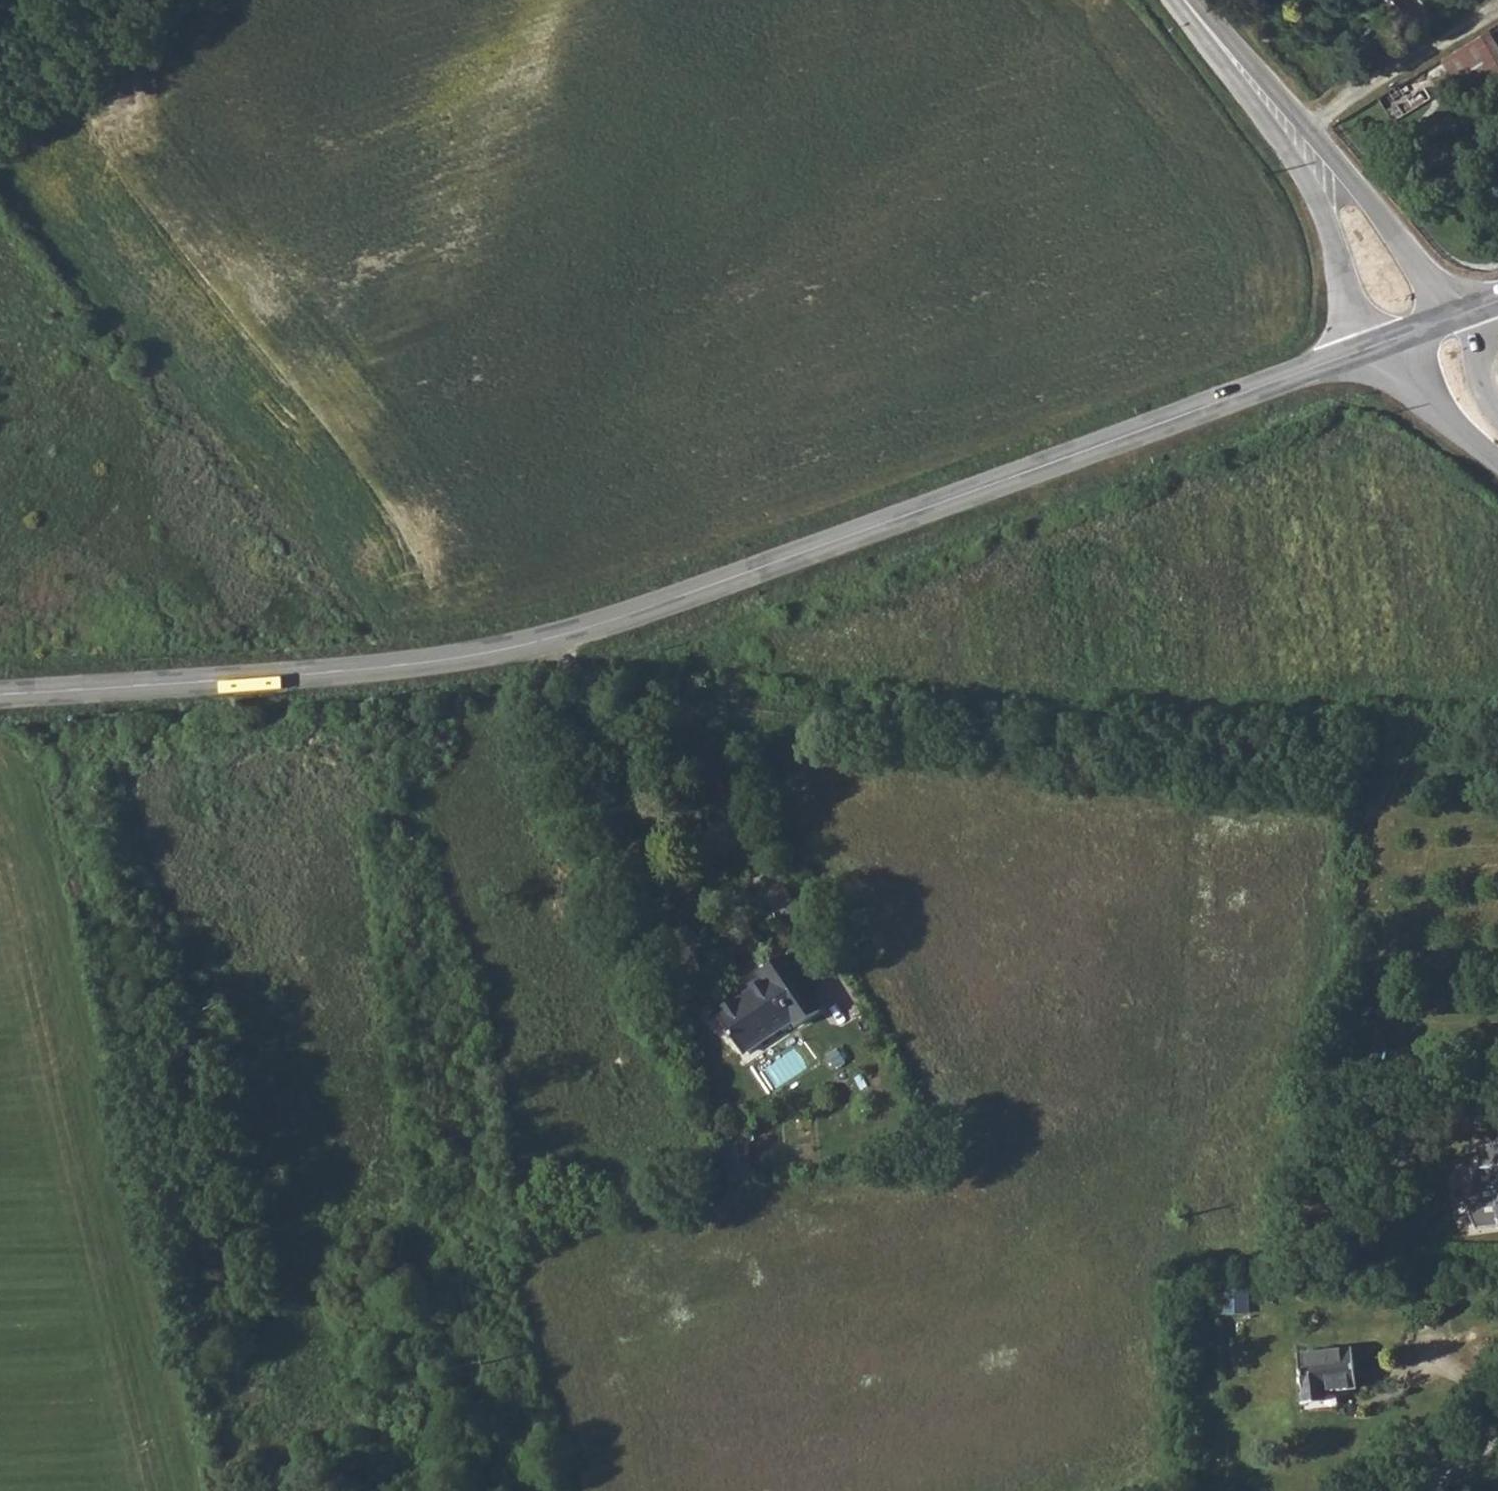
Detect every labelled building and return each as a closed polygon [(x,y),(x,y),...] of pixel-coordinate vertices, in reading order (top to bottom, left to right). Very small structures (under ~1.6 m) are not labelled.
[(773,997),(723,1027),(749,1071),(797,1043),(803,1051),(828,1036),(792,977),(769,990),(773,997)] [(1494,1148),(1494,1169),(1487,1169),(1486,1172),(1483,1178),(1482,1185),(1481,1191),(1480,1199),(1476,1199),(1475,1206),(1475,1212),(1477,1220),(1481,1228),(1497,1229),(1497,1148),(1494,1148)] [(1362,1365),(1306,1375),(1315,1425),(1337,1420),(1335,1410),(1370,1404),(1362,1365)]
